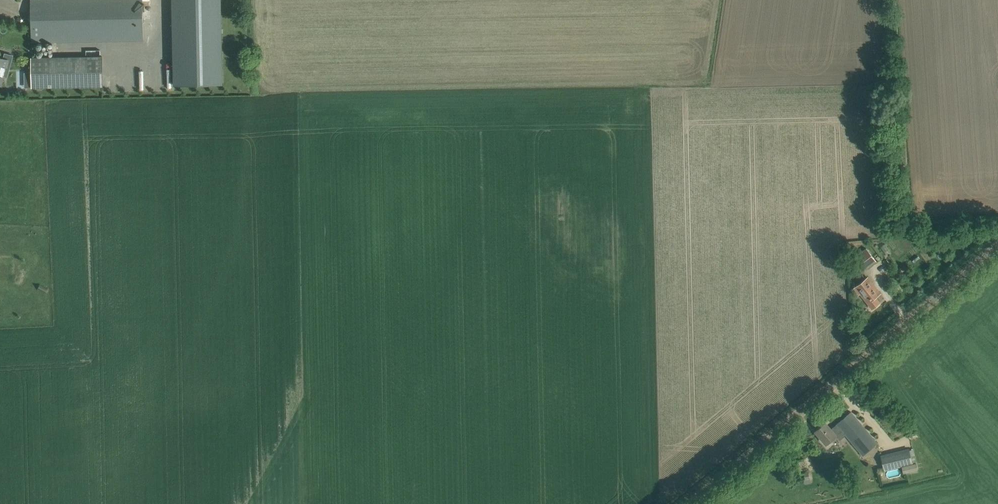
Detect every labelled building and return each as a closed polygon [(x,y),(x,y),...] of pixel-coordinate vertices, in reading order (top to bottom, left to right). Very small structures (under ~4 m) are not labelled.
[(32,42),(144,40),(143,5),(143,0),(31,0),(32,42)] [(174,84),(222,82),(221,0),(173,0),(174,84)] [(1,84),(4,76),(3,76),(5,66),(6,67),(8,58),(0,56),(0,83),(1,84)] [(102,86),(102,56),(32,57),(33,87),(102,86)] [(877,260),(867,248),(866,249),(858,254),(850,260),(861,273),(877,260)] [(859,294),(860,293),(872,309),(880,303),(874,295),(879,292),(868,277),(854,288),(859,294)] [(878,442),(857,419),(851,411),(836,424),(837,424),(831,429),(825,422),(815,431),(826,444),(835,436),(839,441),(846,435),(863,455),(878,442)] [(913,464),(909,448),(881,455),(884,470),(913,464)]
